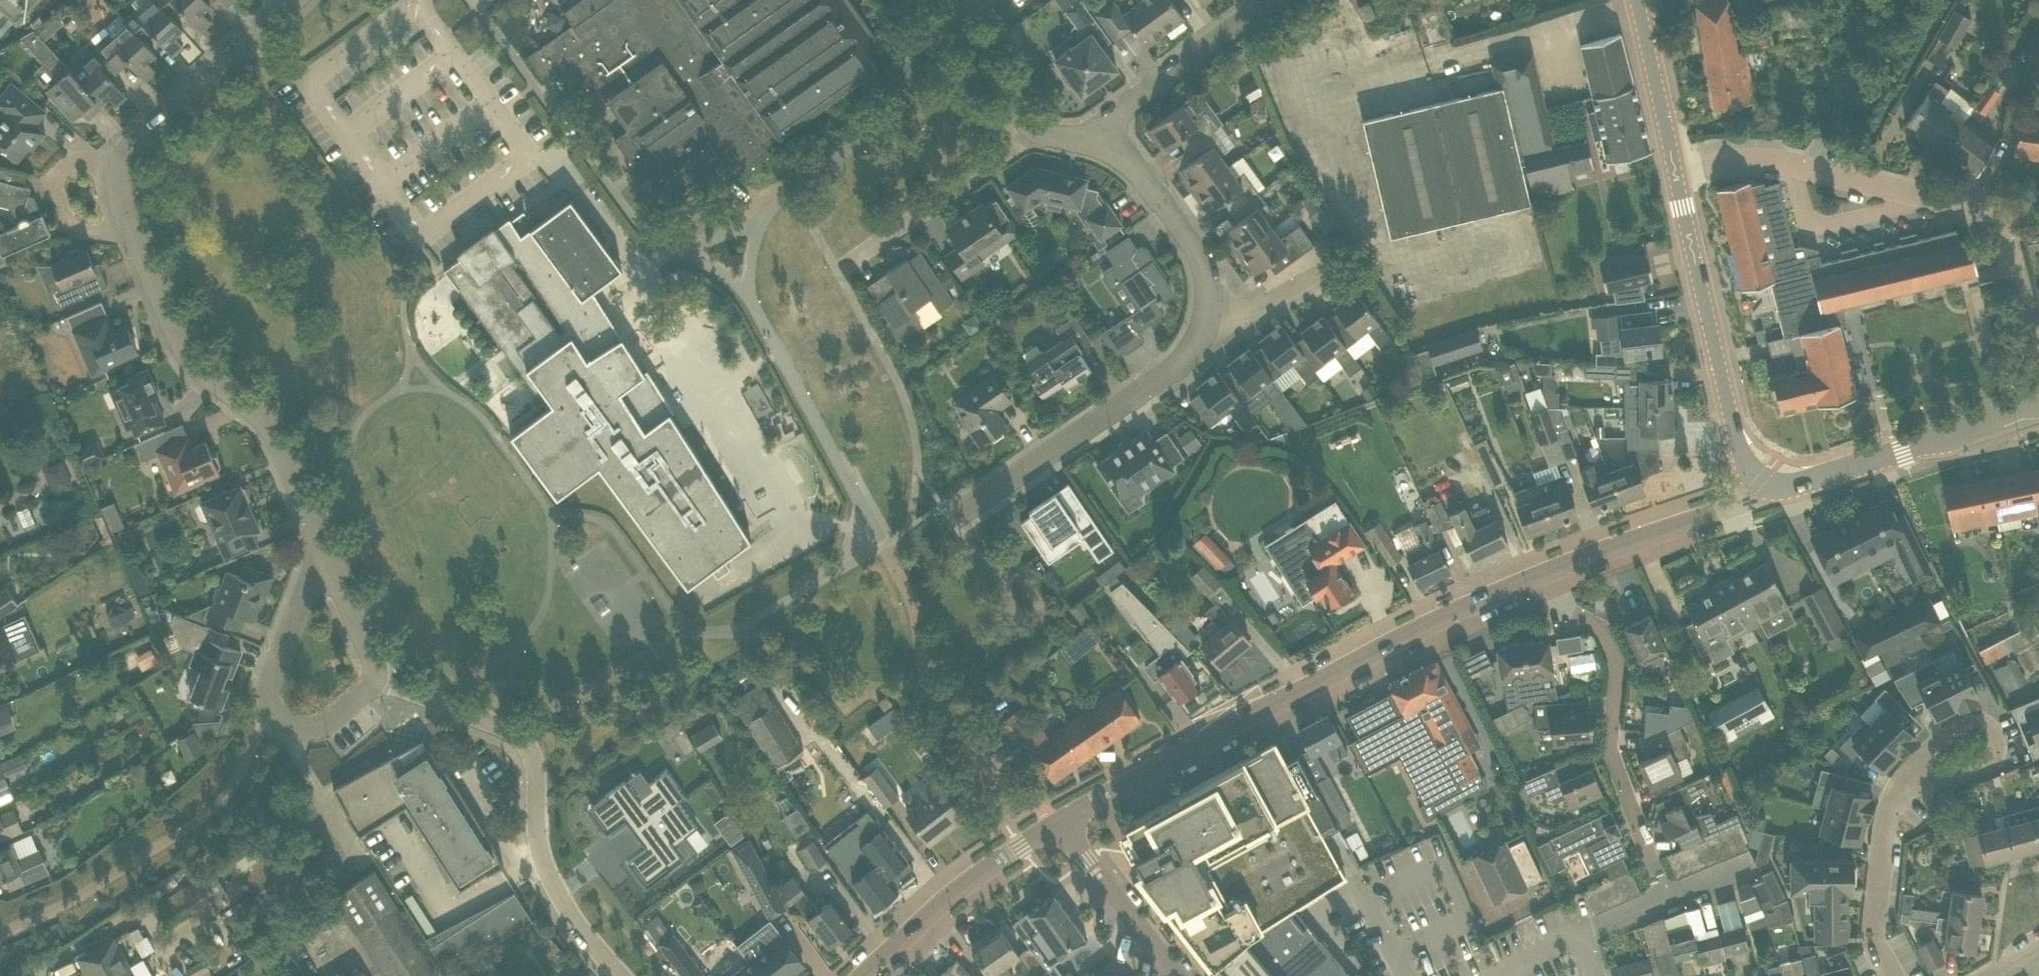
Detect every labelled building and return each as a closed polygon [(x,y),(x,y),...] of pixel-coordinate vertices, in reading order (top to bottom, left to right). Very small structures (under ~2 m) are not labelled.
[(16,25),(39,0),(0,0),(0,10),(16,25)] [(128,24),(129,23),(144,40),(152,32),(172,55),(183,45),(175,36),(183,28),(171,15),(171,16),(157,0),(155,0),(142,12),(138,8),(125,20),(128,24)] [(171,16),(171,15),(180,8),(200,30),(211,20),(202,11),(210,4),(207,0),(157,0),(171,16)] [(543,81),(556,71),(570,90),(583,80),(593,94),(600,89),(628,129),(615,139),(635,167),(642,162),(672,205),(727,166),(736,178),(771,153),(766,146),(878,66),(868,52),(881,43),(851,0),(563,0),(559,3),(574,23),(539,48),(526,57),(543,81)] [(1084,29),(1096,20),(1082,0),(1079,0),(1065,10),(1080,31),(1084,29)] [(1166,32),(1142,0),(1141,0),(1124,12),(1115,1),(1097,14),(1116,39),(1122,34),(1132,27),(1146,47),(1166,32)] [(1166,32),(1185,18),(1171,0),(1142,0),(1166,32)] [(1744,50),(1737,51),(1728,0),(1696,0),(1715,108),(1755,101),(1747,60),(1745,51),(1745,50),(1744,50)] [(1952,45),(1954,46),(1971,19),(1956,9),(1927,58),(1940,65),(1952,45)] [(51,71),(63,61),(45,37),(64,23),(57,13),(25,36),(51,71)] [(110,32),(96,45),(115,66),(119,71),(129,62),(145,79),(156,70),(147,60),(156,53),(144,40),(129,23),(128,24),(125,20),(120,15),(106,28),(110,32)] [(1745,50),(1745,51),(1770,46),(1766,27),(1741,32),(1744,50),(1745,50)] [(1117,68),(1106,52),(1091,33),(1056,59),(1064,71),(1061,73),(1070,85),(1073,83),(1082,95),(1117,68)] [(1635,87),(1634,84),(1621,33),(1581,43),(1593,98),(1635,87)] [(2038,76),(2038,33),(2024,48),(2034,59),(2017,76),(2028,86),(2038,76)] [(74,73),(72,74),(99,104),(101,102),(108,96),(116,105),(127,95),(111,78),(119,71),(115,66),(96,45),(84,56),(88,60),(74,73)] [(1562,146),(1552,149),(1533,70),(1516,60),(1496,65),(1501,87),(1363,119),(1390,236),(1531,203),(1526,181),(1530,180),(1534,198),(1572,189),(1568,173),(1562,146)] [(103,105),(101,102),(99,104),(72,74),(74,73),(65,62),(55,71),(60,77),(47,89),(74,120),(82,112),(88,118),(103,105)] [(1246,83),(1238,87),(1242,95),(1247,102),(1254,97),(1262,93),(1258,86),(1254,78),(1246,83)] [(1970,112),(1976,105),(1951,87),(1949,90),(1937,81),(1907,123),(1945,151),(1965,122),(1970,112)] [(12,82),(0,97),(0,108),(5,112),(0,118),(0,150),(1,151),(3,149),(17,160),(29,147),(32,149),(46,132),(36,124),(47,111),(12,82)] [(1635,87),(1593,98),(1591,98),(1594,110),(1590,111),(1592,121),(1589,122),(1594,139),(1601,138),(1607,162),(1632,156),(1651,151),(1635,87)] [(1983,94),(1976,105),(1970,112),(1965,122),(1945,151),(1976,174),(1998,145),(1974,126),(1993,102),(1983,94)] [(1191,147),(1219,126),(1205,107),(1191,116),(1183,104),(1148,130),(1155,139),(1157,137),(1166,149),(1184,137),(1191,147)] [(2019,115),(2014,155),(2038,158),(2038,118),(2019,115)] [(1193,192),(1228,166),(1220,155),(1228,149),(1234,145),(1221,125),(1219,126),(1191,147),(1198,156),(1180,169),(1188,180),(1186,182),(1193,192)] [(1564,146),(1562,146),(1568,173),(1593,166),(1586,140),(1564,146)] [(1235,208),(1265,186),(1243,156),(1228,166),(1193,192),(1200,201),(1203,200),(1211,211),(1228,198),(1235,208)] [(21,218),(20,218),(19,219),(19,220),(19,222),(19,223),(19,224),(0,232),(0,267),(9,263),(5,254),(50,234),(51,233),(51,231),(43,213),(38,215),(32,200),(28,199),(31,189),(31,188),(31,187),(30,187),(29,186),(3,180),(6,170),(8,170),(8,169),(0,167),(0,200),(15,204),(21,218)] [(1101,239),(1122,225),(1108,203),(1104,206),(1097,196),(1099,190),(1085,187),(1087,179),(1036,167),(1007,186),(1024,211),(1041,199),(1048,201),(1047,206),(1060,209),(1061,204),(1080,208),(1101,239)] [(1238,253),(1272,228),(1265,217),(1273,211),(1262,196),(1280,183),(1277,178),(1265,186),(1235,208),(1243,218),(1225,231),(1233,242),(1231,244),(1238,253)] [(1794,245),(1779,182),(1765,186),(1764,181),(1750,185),(1749,180),(1717,188),(1742,289),(1771,282),(1784,336),(1801,332),(1819,402),(1818,402),(1818,404),(1856,395),(1839,324),(1846,322),(1842,304),(1977,271),(1970,240),(1960,243),(1957,230),(1918,239),(1916,233),(1900,237),(1901,243),(1885,247),(1883,241),(1874,243),(1875,249),(1859,253),(1858,247),(1841,251),(1843,257),(1821,262),(1819,253),(1818,254),(1817,249),(1799,243),(1794,245)] [(534,386),(541,395),(545,392),(553,404),(511,435),(537,469),(539,473),(557,497),(599,466),(688,586),(713,568),(718,574),(731,565),(726,558),(752,539),(683,431),(671,413),(674,411),(647,369),(644,371),(619,332),(593,290),(623,269),(571,199),(549,215),(521,236),(512,242),(503,228),(503,227),(497,231),(496,229),(494,226),(470,244),(469,245),(458,253),(461,257),(444,269),(447,273),(459,289),(460,288),(459,286),(464,283),(514,350),(508,354),(522,373),(528,369),(538,383),(534,386)] [(1019,232),(996,199),(985,207),(982,203),(946,227),(959,246),(947,255),(962,278),(983,263),(980,259),(1019,232)] [(1272,228),(1238,253),(1245,263),(1247,261),(1255,272),(1273,260),(1280,269),(1280,270),(1304,253),(1292,237),(1289,233),(1281,239),(1272,228)] [(70,251),(68,257),(52,264),(58,279),(51,282),(61,306),(108,285),(99,263),(94,265),(87,248),(80,246),(70,251)] [(1141,247),(1105,271),(1103,276),(1130,315),(1112,327),(1128,351),(1143,341),(1144,336),(1139,329),(1163,313),(1164,308),(1160,303),(1171,295),(1172,290),(1163,276),(1165,275),(1165,274),(1160,277),(1151,263),(1155,261),(1147,248),(1141,247)] [(898,289),(890,294),(877,304),(888,321),(886,322),(897,339),(921,323),(912,309),(930,297),(938,310),(954,300),(921,252),(908,260),(907,258),(886,273),(898,289)] [(1611,256),(1599,259),(1606,291),(1653,280),(1647,254),(1613,262),(1611,256)] [(1338,312),(1328,320),(1348,347),(1359,338),(1358,337),(1368,330),(1383,350),(1394,342),(1368,307),(1356,291),(1339,303),(1334,307),(1338,312)] [(114,329),(102,301),(67,316),(93,375),(106,369),(105,367),(138,352),(126,324),(114,329)] [(1661,350),(1658,324),(1646,325),(1644,312),(1594,317),(1595,325),(1598,325),(1600,336),(1623,333),(1626,354),(1647,352),(1647,354),(1652,353),(1652,351),(1661,350)] [(1092,341),(1075,315),(1056,328),(1064,339),(1045,352),(1043,349),(1026,361),(1038,378),(1033,382),(1043,397),(1070,379),(1073,384),(1092,371),(1079,352),(1082,350),(1081,349),(1092,341)] [(1305,337),(1296,343),(1316,370),(1326,363),(1325,361),(1335,354),(1350,375),(1362,367),(1347,347),(1348,347),(1328,320),(1327,320),(1323,315),(1306,328),(1301,331),(1305,337)] [(1264,345),(1254,352),(1274,379),(1284,371),(1283,370),(1292,363),(1308,384),(1319,375),(1316,370),(1296,343),(1296,344),(1281,324),(1264,337),(1260,340),(1264,345)] [(1428,350),(1414,355),(1422,379),(1437,374),(1434,365),(1482,349),(1475,329),(1427,345),(1428,350)] [(1818,402),(1819,402),(1801,332),(1784,336),(1767,341),(1771,355),(1794,350),(1799,369),(1769,377),(1774,394),(1776,394),(1780,411),(1785,410),(1786,412),(1794,410),(1794,408),(1818,402)] [(1232,369),(1222,376),(1257,422),(1257,421),(1243,402),(1253,394),(1252,393),(1261,386),(1276,407),(1288,398),(1274,379),(1254,352),(1250,347),(1233,360),(1228,363),(1232,369)] [(1511,362),(1493,361),(1495,367),(1502,385),(1517,380),(1511,362)] [(1552,362),(1532,361),(1536,373),(1552,373),(1552,362)] [(1585,364),(1585,377),(1614,378),(1615,365),(1585,364)] [(129,376),(129,377),(131,382),(111,390),(128,428),(132,426),(136,435),(147,430),(165,422),(159,407),(156,408),(152,398),(159,395),(148,369),(129,376)] [(1201,392),(1190,400),(1202,416),(1210,426),(1221,418),(1220,417),(1230,409),(1246,430),(1257,422),(1222,376),(1219,371),(1202,383),(1197,387),(1201,392)] [(966,396),(953,404),(961,416),(980,444),(1007,426),(994,407),(1009,397),(994,375),(965,395),(966,396)] [(1652,380),(1640,380),(1640,381),(1624,381),(1624,406),(1625,406),(1671,405),(1671,393),(1672,393),(1672,388),(1671,388),(1671,381),(1672,381),(1672,379),(1652,380)] [(1671,405),(1625,406),(1625,436),(1627,436),(1627,447),(1659,447),(1659,435),(1659,432),(1672,431),(1672,430),(1671,430),(1671,405)] [(1548,407),(1529,414),(1539,439),(1546,437),(1556,465),(1567,461),(1557,432),(1548,407)] [(1605,425),(1596,425),(1596,436),(1605,436),(1605,425)] [(1191,428),(1178,437),(1189,452),(1202,443),(1191,428)] [(1557,432),(1567,461),(1577,457),(1566,429),(1557,432)] [(1172,466),(1154,440),(1147,430),(1132,441),(1130,438),(1119,445),(1120,448),(1097,464),(1120,497),(1134,487),(1139,494),(1174,469),(1172,466)] [(147,439),(137,443),(145,460),(159,454),(176,493),(202,482),(220,474),(218,468),(219,465),(216,457),(213,457),(206,441),(193,446),(189,436),(171,444),(165,431),(147,439)] [(1507,482),(1494,454),(1486,437),(1475,443),(1483,460),(1496,487),(1507,482)] [(82,468),(105,457),(97,439),(74,449),(82,468)] [(1632,463),(1609,472),(1619,499),(1642,491),(1642,492),(1644,492),(1639,477),(1659,470),(1659,447),(1627,447),(1627,448),(1632,463)] [(1429,449),(1404,461),(1429,513),(1446,505),(1450,512),(1454,522),(1461,535),(1460,536),(1472,559),(1508,542),(1496,519),(1490,509),(1485,506),(1472,512),(1471,510),(1466,512),(1463,506),(1457,509),(1454,501),(1429,449)] [(75,486),(69,474),(63,460),(43,469),(55,495),(75,486)] [(1592,465),(1581,469),(1585,479),(1584,480),(1588,491),(1595,510),(1596,509),(1596,508),(1602,506),(1603,507),(1607,505),(1607,504),(1619,499),(1609,472),(1604,460),(1592,465)] [(2038,523),(2038,470),(2029,472),(2038,523)] [(2000,477),(1990,480),(1998,517),(2020,513),(2023,528),(2038,524),(2038,523),(2029,472),(2000,477)] [(1552,524),(1564,519),(1565,521),(1569,519),(1569,518),(1575,515),(1576,517),(1577,516),(1567,487),(1565,487),(1561,476),(1538,485),(1552,524)] [(1998,517),(1990,480),(1944,489),(1952,527),(1952,526),(1955,539),(2000,530),(1998,517)] [(1033,515),(1021,522),(1043,554),(1055,546),(1054,543),(1074,529),(1074,530),(1077,528),(1079,532),(1080,533),(1077,534),(1081,540),(1083,539),(1098,560),(1114,550),(1069,483),(1066,485),(1055,492),(1048,498),(1029,510),(1033,515)] [(227,561),(241,555),(259,547),(253,533),(260,530),(248,502),(250,498),(245,488),(242,487),(241,485),(202,502),(227,561)] [(1538,485),(1524,489),(1514,493),(1519,505),(1518,505),(1528,534),(1530,533),(1529,532),(1552,524),(1538,485)] [(1894,538),(1914,580),(1931,572),(1902,514),(1896,517),(1887,499),(1869,508),(1870,510),(1850,520),(1866,552),(1894,538)] [(1336,500),(1265,544),(1303,604),(1316,595),(1320,593),(1328,606),(1330,605),(1334,606),(1339,603),(1340,598),(1352,591),(1335,563),(1364,545),(1354,528),(1336,500)] [(112,530),(127,523),(122,512),(114,515),(111,508),(103,512),(112,530)] [(1410,563),(1409,564),(1419,585),(1450,570),(1440,549),(1426,519),(1413,525),(1421,542),(1403,550),(1410,563)] [(1811,537),(1828,571),(1850,560),(1856,571),(1872,563),(1866,552),(1850,520),(1827,531),(1826,529),(1811,537)] [(1379,547),(1390,564),(1401,556),(1379,524),(1365,533),(1376,549),(1379,547)] [(1195,542),(1219,567),(1230,557),(1206,532),(1195,542)] [(1120,559),(1112,565),(1118,573),(1126,568),(1120,559)] [(1738,578),(1760,620),(1789,605),(1766,562),(1738,578)] [(184,616),(187,617),(199,622),(205,624),(208,617),(223,622),(242,629),(246,617),(254,620),(259,607),(261,608),(263,602),(261,601),(264,593),(266,594),(273,575),(245,564),(241,575),(228,570),(222,585),(217,587),(214,596),(216,601),(215,604),(213,603),(185,615),(184,616)] [(1221,584),(1203,565),(1191,576),(1209,595),(1221,584)] [(1732,635),(1760,620),(1738,578),(1737,578),(1735,575),(1716,585),(1718,588),(1686,606),(1695,623),(1697,626),(1690,630),(1702,654),(1708,650),(1707,648),(1727,637),(1732,635)] [(1123,582),(1110,592),(1121,607),(1123,605),(1160,655),(1146,666),(1155,678),(1158,676),(1166,686),(1178,702),(1194,690),(1192,688),(1198,684),(1200,686),(1201,685),(1191,672),(1195,669),(1186,657),(1191,653),(1123,582)] [(18,604),(7,587),(0,592),(0,616),(18,604)] [(1804,598),(1827,639),(1844,629),(1821,588),(1804,598)] [(1929,599),(1901,613),(1911,634),(1939,621),(1929,599)] [(1213,619),(1195,633),(1178,612),(1167,622),(1190,648),(1200,641),(1220,665),(1221,664),(1220,663),(1237,649),(1238,650),(1249,641),(1250,641),(1232,619),(1232,620),(1217,602),(1206,611),(1213,619)] [(1076,603),(1069,608),(1084,627),(1091,622),(1076,603)] [(117,632),(140,623),(133,605),(110,614),(117,632)] [(175,613),(171,622),(182,645),(196,651),(191,664),(202,668),(192,695),(196,697),(197,701),(205,704),(208,702),(221,707),(222,707),(229,689),(222,686),(227,673),(232,675),(236,665),(242,651),(225,645),(200,635),(205,624),(199,622),(187,617),(184,616),(175,613)] [(1873,626),(1854,635),(1865,656),(1883,648),(1911,634),(1901,613),(1873,626)] [(11,651),(15,660),(41,649),(26,614),(0,626),(0,655),(11,651)] [(1668,651),(1658,633),(1650,615),(1625,626),(1641,662),(1642,662),(1643,672),(1643,673),(1664,676),(1664,672),(1664,669),(1664,665),(1663,662),(1662,658),(1661,654),(1668,651)] [(2022,628),(2026,646),(2038,639),(2038,633),(2033,622),(2022,628)] [(1091,627),(1079,637),(1090,649),(1101,640),(1091,627)] [(2022,628),(1979,650),(1986,663),(2007,652),(2009,655),(2026,646),(2022,628)] [(1844,629),(1827,639),(1833,649),(1850,639),(1844,629)] [(1536,639),(1522,641),(1531,699),(1542,698),(1557,697),(1547,632),(1535,634),(1536,639)] [(1580,633),(1556,637),(1558,652),(1583,648),(1580,633)] [(1521,701),(1531,699),(1522,641),(1509,643),(1508,638),(1496,640),(1502,680),(1503,680),(1506,706),(1521,704),(1521,701)] [(1460,660),(1468,677),(1479,672),(1470,654),(1460,660)] [(2028,681),(2014,658),(1993,670),(2007,693),(2028,681)] [(1960,659),(1938,670),(1956,707),(1957,706),(1958,705),(1959,708),(1977,699),(1976,696),(1978,695),(1960,659)] [(1359,737),(1349,742),(1365,774),(1399,756),(1425,804),(1458,786),(1455,780),(1476,769),(1469,754),(1481,747),(1471,727),(1455,696),(1445,678),(1442,680),(1433,663),(1424,667),(1423,665),(1389,683),(1405,712),(1382,724),(1373,707),(1350,719),(1359,737)] [(1917,680),(1935,717),(1939,715),(1941,717),(1954,710),(1953,708),(1956,707),(1938,670),(1917,680)] [(732,700),(746,722),(774,767),(802,749),(774,704),(761,683),(751,688),(744,693),(732,700)] [(1753,687),(1734,698),(1708,711),(1724,743),(1737,736),(1732,727),(1757,714),(1761,723),(1774,716),(1759,684),(1753,687)] [(1886,707),(1869,724),(1898,752),(1900,751),(1901,753),(1916,738),(1914,737),(1915,735),(1895,715),(1904,706),(1885,687),(1875,697),(1886,707)] [(1119,688),(1071,721),(1093,753),(1141,720),(1119,688)] [(884,709),(893,703),(887,695),(878,701),(884,709)] [(2018,721),(2027,717),(2032,728),(2038,726),(2038,696),(2012,707),(2018,721)] [(1545,748),(1554,744),(1567,743),(1567,740),(1592,738),(1591,726),(1593,726),(1591,711),(1566,713),(1565,701),(1535,704),(1537,728),(1545,748)] [(1669,712),(1667,731),(1679,726),(1695,719),(1688,705),(1670,704),(1669,712)] [(1001,721),(1012,738),(1022,731),(1012,714),(1001,721)] [(1300,729),(1299,730),(1308,747),(1311,753),(1326,746),(1334,760),(1347,753),(1339,739),(1341,738),(1337,732),(1328,714),(1327,715),(1300,729)] [(1501,714),(1491,719),(1498,735),(1508,730),(1501,714)] [(713,721),(691,734),(701,751),(723,738),(713,721)] [(1054,780),(1093,753),(1071,721),(1032,748),(1054,780)] [(1898,752),(1869,724),(1853,741),(1882,769),(1885,766),(1887,768),(1897,757),(1895,755),(1898,752)] [(1679,726),(1667,731),(1664,731),(1644,729),(1643,747),(1654,748),(1656,754),(1638,762),(1650,787),(1666,779),(1667,782),(1682,775),(1675,761),(1692,753),(1679,726)] [(2032,728),(2037,740),(2027,744),(2033,758),(2033,757),(2038,755),(2038,726),(2032,728)] [(179,738),(188,758),(203,751),(195,731),(179,738)] [(423,739),(334,788),(349,815),(347,816),(360,835),(406,805),(459,888),(504,866),(497,852),(489,838),(482,825),(474,812),(469,804),(460,791),(452,778),(440,761),(427,743),(423,739)] [(1213,967),(1246,940),(1247,941),(1263,928),(1264,929),(1295,909),(1345,876),(1323,835),(1337,827),(1314,784),(1313,784),(1297,754),(1283,761),(1274,745),(1126,826),(1140,852),(1134,856),(1143,873),(1141,874),(1213,967)] [(1832,748),(1825,754),(1834,763),(1840,756),(1832,748)] [(1524,813),(1530,795),(1544,789),(1549,799),(1556,801),(1566,797),(1571,807),(1602,793),(1591,767),(1585,770),(1580,756),(1522,780),(1523,781),(1512,786),(1524,813)] [(8,785),(0,767),(0,789),(8,785)] [(898,796),(877,767),(863,777),(884,806),(898,796)] [(1821,768),(1812,804),(1826,807),(1826,809),(1865,819),(1866,816),(1868,817),(1874,798),(1871,797),(1872,795),(1844,787),(1847,775),(1821,768)] [(608,796),(592,808),(602,821),(605,826),(603,827),(607,833),(625,819),(628,822),(636,833),(678,800),(679,801),(686,796),(666,769),(650,782),(648,783),(653,788),(639,798),(626,780),(625,779),(621,782),(606,793),(608,796)] [(1727,770),(1719,773),(1731,801),(1739,797),(1727,770)] [(1994,801),(2003,799),(1997,775),(1993,776),(1996,787),(1990,788),(1994,801)] [(1317,782),(1340,827),(1352,821),(1329,776),(1317,782)] [(1698,842),(1702,840),(1714,835),(1726,831),(1739,825),(1742,824),(1736,813),(1716,822),(1711,812),(1696,815),(1690,801),(1708,786),(1703,776),(1669,792),(1671,796),(1656,803),(1663,820),(1660,821),(1667,836),(1676,832),(1681,844),(1696,837),(1698,842)] [(926,799),(907,813),(915,824),(927,840),(930,843),(949,829),(965,817),(935,777),(919,789),(926,799)] [(2002,813),(2007,812),(2003,799),(1994,801),(1998,815),(2002,814),(2002,813)] [(646,846),(627,860),(631,866),(633,864),(634,864),(635,866),(648,882),(662,871),(664,870),(665,872),(666,873),(664,874),(665,876),(698,851),(686,835),(698,826),(679,801),(678,800),(636,833),(643,843),(646,846)] [(2029,808),(2038,845),(2038,847),(2038,805),(2029,808)] [(784,816),(796,836),(812,826),(800,806),(784,816)] [(2012,852),(2013,853),(2014,853),(2013,852),(2038,845),(2029,808),(2007,814),(2007,812),(2002,813),(2002,814),(2005,825),(2012,852)] [(1610,879),(1620,875),(1629,871),(1623,857),(1628,854),(1618,834),(1622,832),(1616,820),(1615,820),(1610,809),(1537,844),(1552,872),(1566,865),(1562,855),(1578,847),(1590,872),(1603,865),(1610,879)] [(1826,809),(1820,831),(1859,841),(1860,836),(1863,837),(1867,823),(1864,822),(1865,819),(1826,809)] [(23,831),(13,810),(0,815),(0,841),(23,831)] [(727,812),(715,822),(732,844),(738,839),(744,835),(744,834),(727,812)] [(865,833),(855,841),(860,847),(862,846),(893,886),(905,877),(910,878),(914,874),(915,869),(908,860),(895,845),(883,829),(878,833),(871,824),(863,830),(865,833)] [(1726,831),(1735,854),(1748,849),(1739,825),(1726,831)] [(1987,859),(2012,852),(2005,825),(1963,836),(1971,864),(1987,860),(1987,859)] [(1763,830),(1761,840),(1772,843),(1774,833),(1763,830)] [(1714,835),(1724,859),(1735,854),(1726,831),(1714,835)] [(825,861),(808,833),(796,841),(813,869),(825,861)] [(1702,840),(1712,864),(1724,859),(1714,835),(1702,840)] [(784,907),(747,838),(732,846),(769,915),(784,907)] [(1691,845),(1700,868),(1712,864),(1702,840),(1698,842),(1691,845)] [(1772,843),(1761,840),(1758,849),(1769,852),(1772,843)] [(1526,887),(1504,841),(1473,856),(1495,901),(1526,887)] [(1691,845),(1679,850),(1689,873),(1700,868),(1691,845)] [(39,849),(17,858),(12,846),(0,851),(0,879),(11,875),(16,886),(49,872),(39,849)] [(849,853),(840,860),(848,873),(875,909),(897,891),(893,886),(862,846),(860,847),(851,855),(849,853)] [(1769,852),(1758,849),(1755,860),(1757,865),(1767,860),(1769,852)] [(1679,850),(1667,855),(1677,878),(1689,873),(1679,850)] [(277,854),(271,858),(275,865),(282,861),(277,854)] [(1852,859),(1791,859),(1792,889),(1807,888),(1808,896),(1815,896),(1815,935),(1846,935),(1846,930),(1850,930),(1850,920),(1846,920),(1846,896),(1850,896),(1850,890),(1852,890),(1852,882),(1856,883),(1856,866),(1852,866),(1852,859)] [(1772,869),(1762,874),(1766,883),(1776,878),(1772,869)] [(1620,875),(1630,898),(1641,893),(1631,870),(1629,871),(1620,875)] [(170,928),(211,903),(228,892),(214,871),(157,906),(170,928)] [(345,889),(333,897),(355,932),(384,975),(442,975),(373,871),(345,889)] [(1620,875),(1610,879),(1608,880),(1618,903),(1630,898),(1620,875)] [(852,931),(851,929),(853,927),(831,899),(819,909),(793,876),(778,888),(789,903),(794,900),(829,945),(841,936),(843,938),(852,931)] [(1781,887),(1776,878),(1766,883),(1770,892),(1781,887)] [(1752,884),(1762,907),(1765,914),(1768,926),(1786,921),(1793,919),(1788,897),(1774,904),(1764,880),(1764,879),(1752,884)] [(1596,885),(1607,908),(1618,903),(1608,880),(1603,882),(1596,885)] [(689,882),(675,894),(688,911),(703,899),(689,882)] [(1752,884),(1738,890),(1745,914),(1746,921),(1765,914),(1762,907),(1752,884)] [(1595,913),(1607,908),(1596,885),(1585,891),(1595,913)] [(1785,895),(1781,887),(1770,892),(1774,900),(1785,895)] [(1954,890),(1950,917),(1978,922),(1978,921),(1977,921),(1981,895),(1982,895),(1982,894),(1954,890)] [(446,968),(515,930),(533,920),(514,891),(431,945),(446,968)] [(1901,911),(1910,912),(1909,917),(1924,919),(1926,909),(1911,907),(1913,893),(1904,892),(1901,911)] [(1037,957),(1052,946),(1053,948),(1046,954),(1053,963),(1054,962),(1060,958),(1061,958),(1071,950),(1088,939),(1087,938),(1071,916),(1054,893),(1013,923),(1025,939),(1029,946),(1037,957)] [(1736,896),(1718,901),(1726,928),(1744,923),(1736,896)] [(1295,909),(1264,929),(1263,928),(1247,941),(1246,940),(1213,967),(1221,975),(1351,975),(1295,909)] [(1978,922),(1950,917),(1939,916),(1939,910),(1926,909),(1924,919),(1937,921),(1935,929),(1948,931),(1946,944),(1945,944),(1945,945),(1974,949),(1974,948),(1973,948),(1977,922),(1978,922)] [(1909,921),(1909,917),(1910,912),(1901,911),(1900,918),(1902,921),(1909,921)] [(660,945),(685,975),(699,975),(703,973),(658,914),(645,923),(660,945)] [(763,975),(789,975),(804,965),(772,924),(756,937),(765,949),(750,960),(763,975)] [(1725,955),(1731,954),(1749,949),(1747,944),(1742,924),(1724,929),(1725,932),(1720,933),(1725,955)] [(1691,926),(1668,932),(1672,949),(1675,959),(1698,953),(1695,939),(1691,926)] [(1014,948),(1003,931),(974,952),(990,974),(993,972),(996,975),(1013,975),(1005,964),(1019,954),(1014,948)] [(1697,939),(1695,939),(1698,953),(1701,964),(1726,959),(1725,955),(1720,933),(1697,939)] [(144,958),(129,966),(114,937),(78,958),(88,975),(154,975),(144,958)] [(1919,946),(1930,968),(1944,961),(1932,939),(1919,946)] [(221,963),(219,959),(235,951),(230,942),(213,951),(214,953),(186,968),(191,975),(198,975),(221,963)] [(1831,970),(1820,973),(1815,953),(1812,954),(1809,944),(1798,944),(1801,957),(1806,975),(1851,975),(1848,965),(1831,970)] [(1019,954),(1034,975),(1035,975),(1040,973),(1046,968),(1037,957),(1029,946),(1019,954)] [(741,948),(720,964),(730,975),(763,975),(750,960),(741,948)] [(1657,954),(1663,975),(1679,975),(1675,959),(1672,949),(1657,954)] [(1781,975),(1806,975),(1801,957),(1777,964),(1781,975)] [(1649,958),(1610,967),(1612,975),(1654,975),(1649,958)] [(958,959),(939,975),(973,975),(958,959)] [(1040,973),(1042,975),(1065,975),(1054,962),(1053,963),(1046,968),(1040,973)] [(1768,967),(1770,975),(1781,975),(1777,964),(1768,967)] [(301,965),(288,973),(290,975),(307,975),(301,965)]
